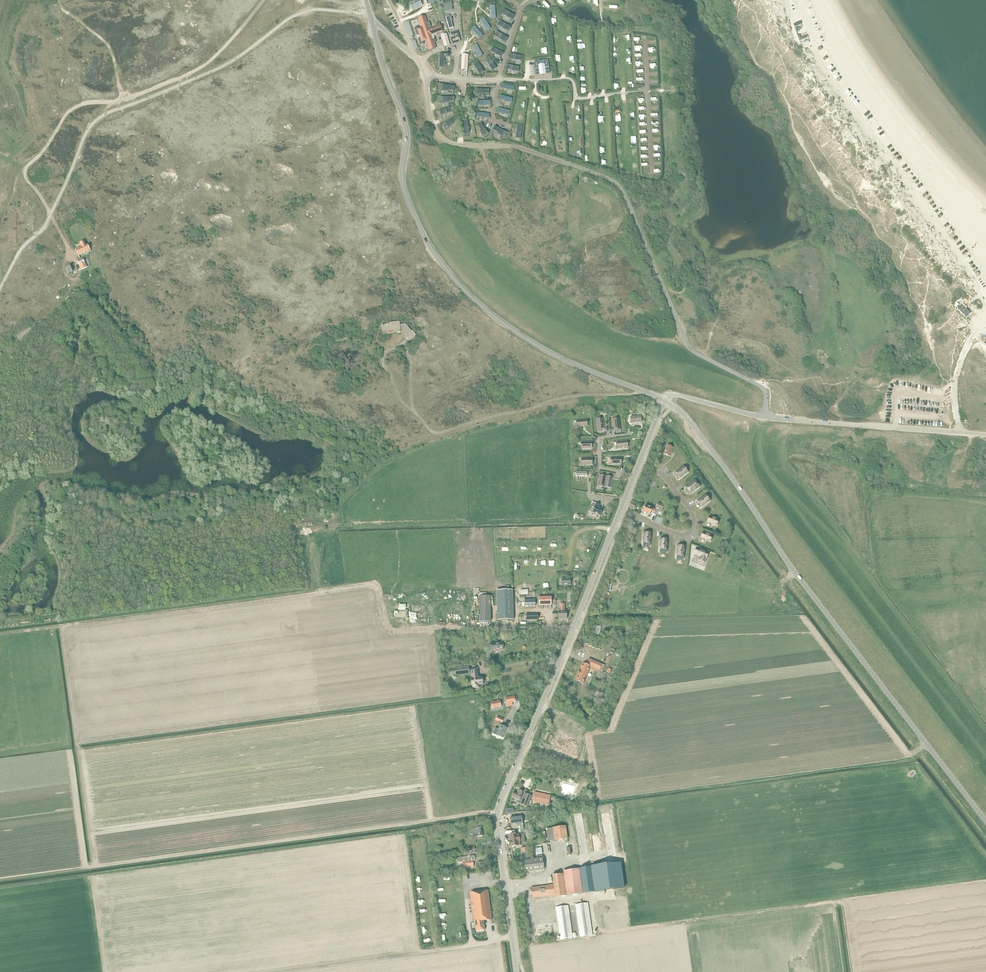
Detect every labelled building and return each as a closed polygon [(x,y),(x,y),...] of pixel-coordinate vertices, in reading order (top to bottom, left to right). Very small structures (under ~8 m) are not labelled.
[(422,0),(410,6),(413,10),(424,5),(422,0)] [(451,2),(441,4),(443,12),(453,10),(452,10),(454,9),(454,7),(452,8),(452,6),(451,2)] [(515,15),(505,8),(502,13),(512,19),(515,15)] [(442,9),(437,10),(441,21),(441,22),(443,22),(443,23),(446,22),(445,20),(442,9)] [(418,27),(415,28),(420,45),(423,44),(423,42),(426,41),(430,50),(435,48),(434,43),(436,42),(434,36),(437,35),(436,33),(442,31),(439,23),(436,24),(437,27),(429,29),(428,28),(431,27),(429,23),(427,23),(424,16),(419,18),(422,28),(418,29),(418,27)] [(488,22),(485,17),(481,19),(487,30),(491,28),(488,22)] [(512,26),(501,20),(498,25),(509,31),(512,26)] [(482,34),(475,26),(472,28),(476,34),(480,38),(484,35),(482,34)] [(509,38),(498,31),(495,35),(506,42),(509,38)] [(458,32),(449,34),(452,44),(460,42),(458,32)] [(446,34),(441,35),(444,47),(449,45),(446,34)] [(477,43),(473,46),(479,58),(483,55),(477,43)] [(504,53),(493,46),(490,50),(502,57),(504,53)] [(523,56),(511,53),(510,58),(522,61),(523,56)] [(491,57),(487,60),(493,71),(497,69),(491,57)] [(538,62),(534,62),(536,75),(540,75),(540,74),(545,73),(545,74),(549,73),(548,60),(544,61),(544,60),(538,61),(538,62)] [(484,72),(478,61),(474,64),(481,75),(484,72)] [(516,86),(503,83),(502,88),(515,92),(516,86)] [(452,111),(451,107),(440,110),(442,115),(452,111)] [(511,111),(498,107),(497,112),(510,116),(511,111)] [(457,120),(454,117),(446,123),(449,127),(454,124),(453,123),(457,120)] [(484,136),(489,132),(482,122),(479,124),(481,129),(480,130),(484,136)] [(506,131),(495,125),(493,130),(498,132),(497,133),(503,137),(506,131)] [(81,246),(75,249),(78,255),(88,251),(88,252),(91,251),(88,245),(86,246),(84,241),(80,243),(81,246)] [(82,258),(77,260),(81,270),(87,267),(82,258)] [(389,324),(381,325),(382,332),(393,331),(393,334),(401,333),(400,332),(403,332),(406,335),(405,336),(409,341),(416,335),(412,330),(411,331),(405,324),(400,324),(399,321),(388,323),(389,324)] [(631,420),(629,420),(630,424),(641,422),(640,416),(630,417),(631,420)] [(667,445),(664,454),(669,456),(672,450),(673,448),(667,445)] [(680,478),(688,472),(683,467),(676,473),(680,478)] [(599,481),(598,486),(598,485),(604,486),(604,487),(606,476),(599,475),(599,479),(599,481)] [(612,477),(606,476),(604,487),(604,486),(610,487),(610,488),(611,488),(612,477)] [(686,487),(685,488),(689,493),(691,494),(699,487),(694,480),(691,482),(692,482),(686,487)] [(702,507),(710,501),(705,495),(697,501),(702,507)] [(656,507),(655,509),(654,512),(657,514),(658,512),(661,513),(664,505),(659,503),(657,508),(656,507)] [(591,505),(588,511),(600,516),(603,510),(598,508),(600,505),(596,504),(595,507),(591,505)] [(654,512),(655,509),(645,505),(643,512),(651,515),(652,512),(654,512)] [(709,516),(707,522),(716,526),(719,520),(709,516)] [(703,532),(701,538),(709,541),(712,536),(703,532)] [(643,542),(643,546),(643,547),(648,547),(650,546),(650,543),(651,533),(644,533),(643,542)] [(677,556),(676,559),(677,560),(682,560),(683,559),(684,556),(685,546),(678,546),(677,556)] [(697,548),(694,554),(700,556),(699,560),(705,562),(708,553),(697,548)] [(490,596),(479,597),(480,622),(491,621),(490,596)] [(551,597),(539,597),(539,606),(551,605),(551,597)] [(560,611),(558,611),(558,619),(567,619),(566,611),(565,611),(564,604),(559,604),(560,611)] [(589,659),(587,665),(590,666),(599,670),(602,664),(589,659)] [(579,675),(576,680),(583,683),(590,666),(587,665),(583,663),(580,671),(579,671),(578,674),(579,675)] [(611,671),(610,674),(615,675),(618,668),(619,664),(616,663),(614,666),(612,671),(611,671)] [(471,671),(469,672),(468,667),(454,669),(454,670),(448,671),(449,675),(455,675),(455,676),(469,674),(469,673),(471,673),(472,678),(471,678),(472,686),(473,688),(479,688),(479,685),(483,684),(482,677),(478,677),(477,670),(471,671)] [(494,728),(492,734),(503,738),(504,735),(504,734),(507,728),(500,725),(500,726),(499,730),(494,728)] [(563,784),(561,793),(562,793),(561,796),(569,798),(570,795),(573,796),(575,786),(563,784)] [(521,802),(523,797),(521,796),(523,792),(518,790),(516,794),(513,793),(511,798),(521,802)] [(551,796),(545,794),(540,793),(535,792),(533,802),(538,803),(543,805),(548,806),(551,796)] [(525,793),(523,797),(521,802),(520,804),(527,807),(531,796),(525,793)] [(522,816),(510,818),(511,825),(522,823),(522,817),(522,816)] [(565,826),(553,828),(555,840),(567,839),(567,837),(567,836),(567,834),(566,830),(566,828),(566,827),(565,826)] [(481,828),(472,829),(474,837),(482,836),(481,828)] [(514,834),(509,835),(511,847),(520,846),(520,842),(519,835),(517,835),(517,834),(515,834),(514,834)] [(475,855),(457,857),(458,863),(463,862),(463,867),(471,866),(471,867),(474,867),(473,861),(475,860),(475,855)] [(543,857),(523,860),(525,872),(545,869),(543,857)] [(606,865),(591,867),(594,892),(624,888),(621,863),(606,865)] [(553,885),(531,888),(532,898),(550,896),(550,898),(555,897),(556,898),(566,896),(582,894),(579,869),(563,871),(563,874),(552,875),(553,885)] [(474,922),(484,921),(491,920),(488,890),(470,892),(474,922)] [(587,903),(575,905),(580,937),(592,935),(587,903)] [(568,906),(556,907),(560,940),(572,938),(568,906)] [(484,921),(474,922),(474,923),(475,923),(476,931),(485,930),(484,921)]
